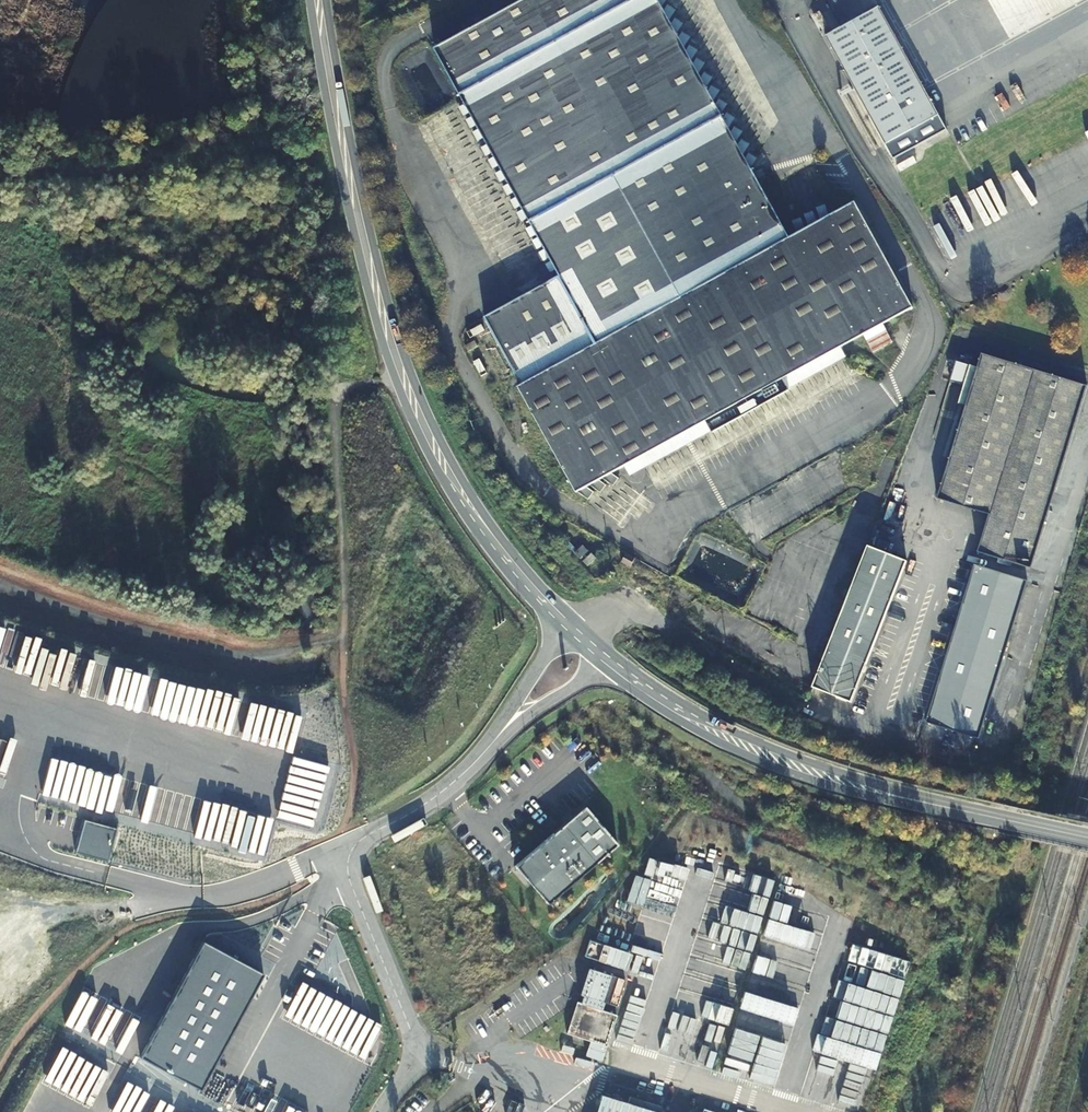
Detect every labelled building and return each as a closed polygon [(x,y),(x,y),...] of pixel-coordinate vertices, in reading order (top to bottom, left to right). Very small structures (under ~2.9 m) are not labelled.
[(553,285),(479,329),(519,395),(515,397),(577,502),(906,309),(845,204),(781,242),(640,0),(524,0),(420,62),(553,285)] [(937,113),(876,6),(824,37),(884,144),(937,113)] [(880,332),(861,343),(868,355),(887,344),(880,332)] [(982,509),(969,547),(1023,566),(1086,385),(983,349),(932,491),(982,509)] [(849,703),(905,560),(865,545),(809,687),(849,703)] [(1025,581),(973,563),(918,717),(971,736),(1025,581)] [(631,570),(627,566),(625,564),(623,569),(630,572),(631,570)] [(619,846),(583,804),(509,867),(544,909),(602,860),(619,846)] [(655,861),(628,951),(643,956),(640,965),(633,964),(631,972),(652,978),(658,958),(662,959),(667,944),(669,944),(685,889),(669,884),(674,866),(655,861)] [(777,919),(785,921),(789,905),(781,903),(777,919)] [(751,972),(794,984),(798,967),(808,969),(812,952),(804,950),(809,932),(803,931),(801,938),(804,939),(802,947),(762,936),(757,954),(763,956),(761,963),(754,962),(751,972)] [(594,942),(592,958),(602,959),(604,944),(594,942)] [(614,948),(609,964),(622,968),(627,952),(614,948)] [(838,976),(854,982),(860,966),(844,961),(838,976)] [(711,980),(715,966),(705,962),(701,977),(711,980)] [(737,987),(742,971),(728,967),(723,983),(737,987)] [(576,1002),(566,1034),(606,1047),(616,1015),(601,1010),(603,1002),(616,1006),(625,980),(588,968),(579,995),(582,996),(579,1003),(576,1002)] [(750,975),(745,989),(752,991),(756,977),(750,975)] [(775,1039),(783,1040),(787,1023),(791,1024),(795,1005),(742,994),(739,1010),(779,1019),(775,1039)] [(868,1087),(888,1014),(830,998),(825,1015),(853,1023),(848,1042),(826,1036),(821,1054),(816,1053),(806,1090),(831,1097),(836,1078),(868,1087)] [(726,1023),(729,1007),(708,1003),(705,1018),(726,1023)] [(601,1094),(595,1111),(658,1111),(601,1094)]
